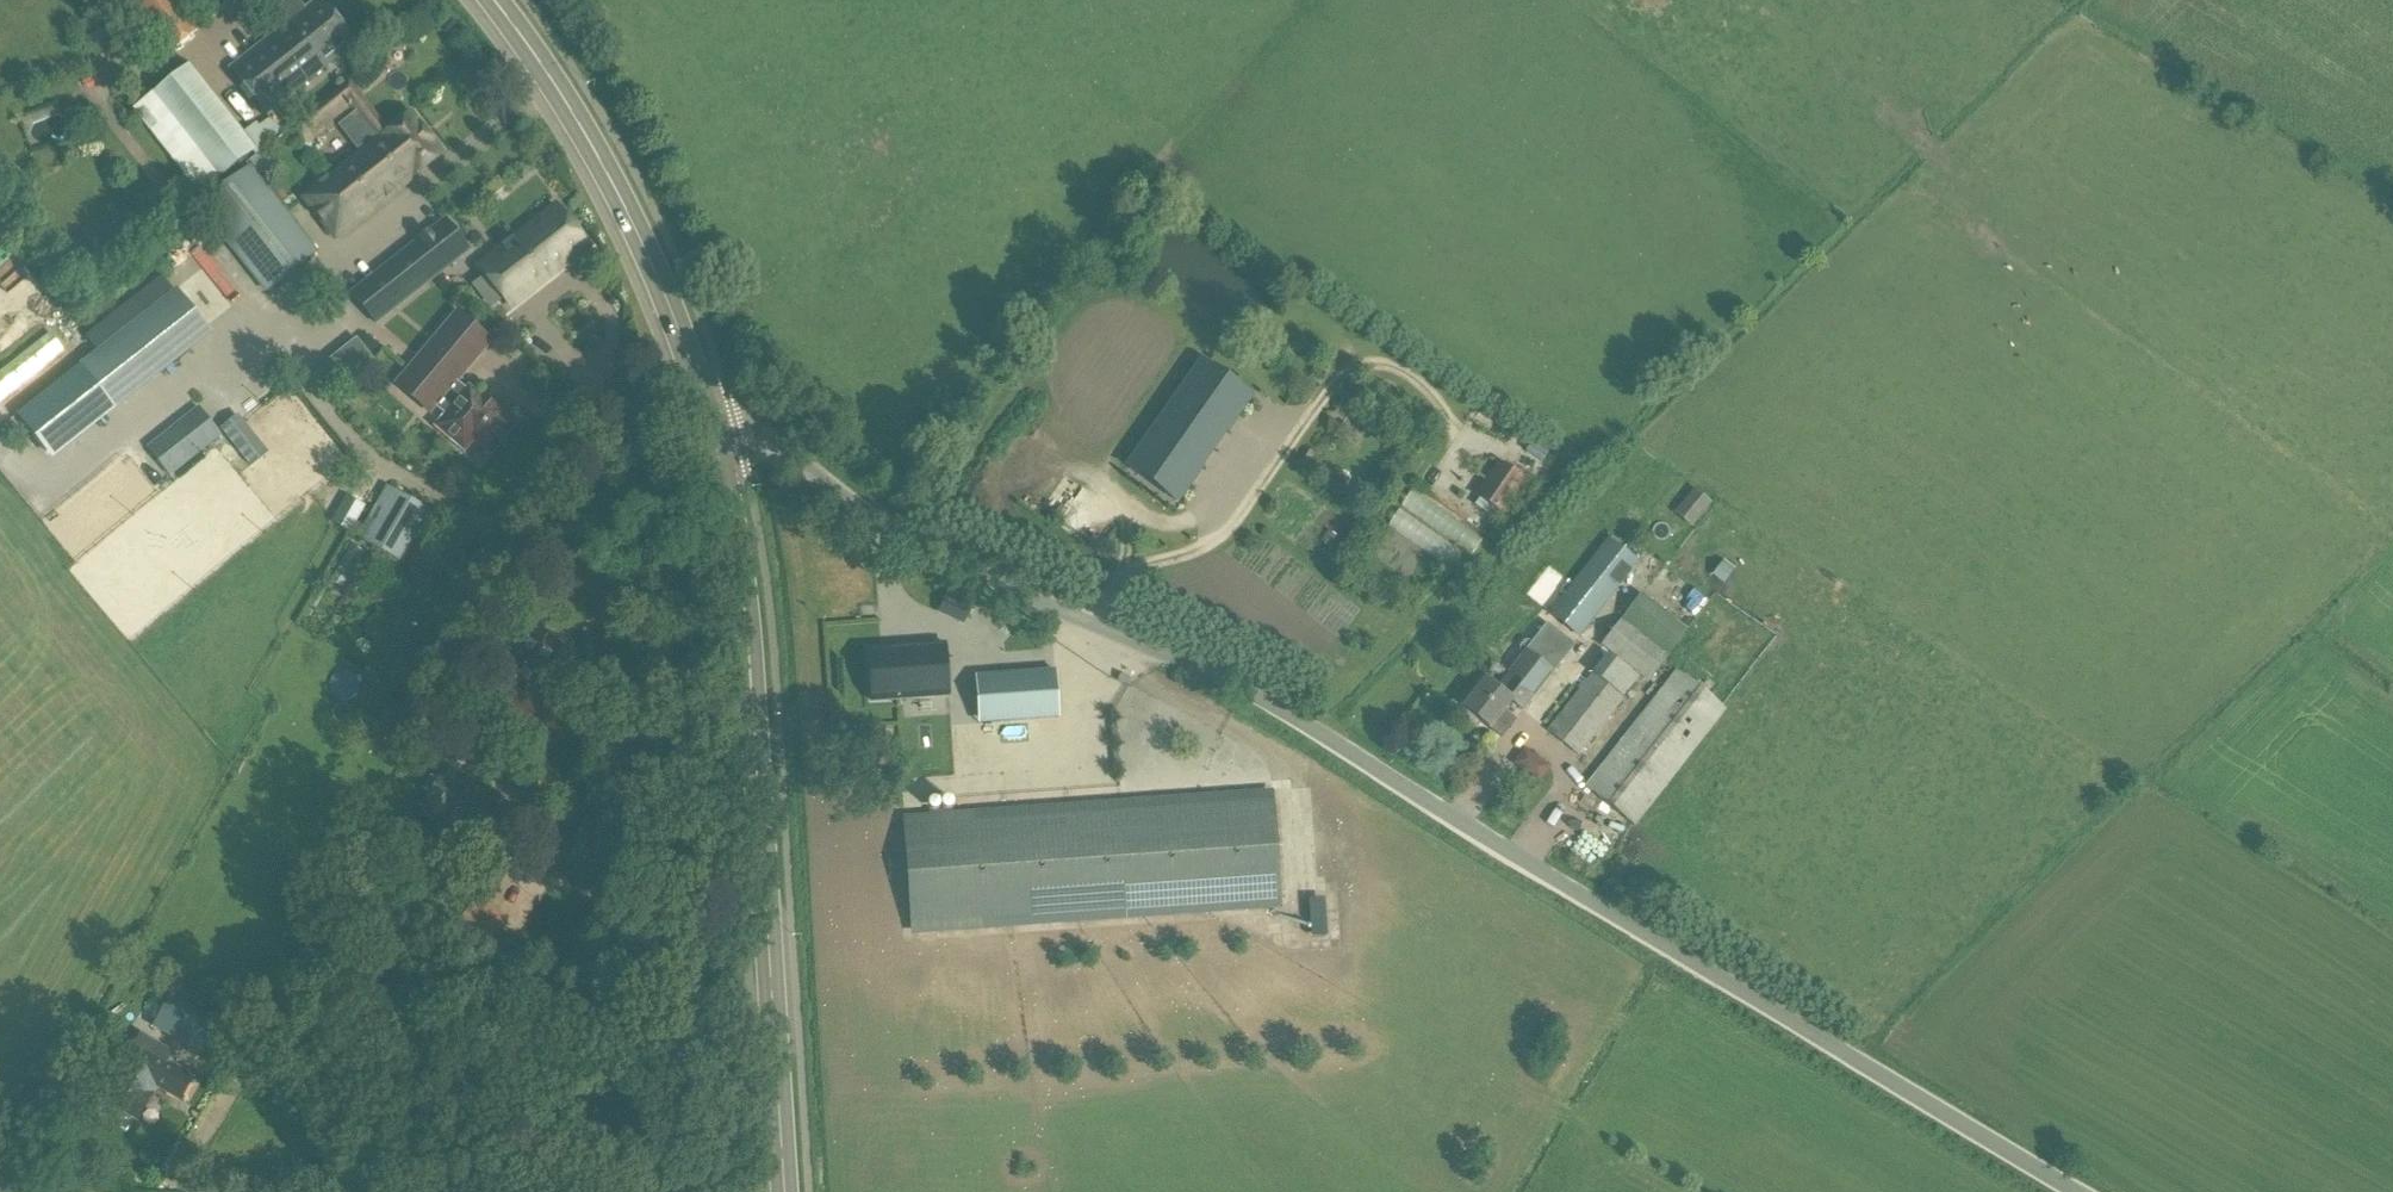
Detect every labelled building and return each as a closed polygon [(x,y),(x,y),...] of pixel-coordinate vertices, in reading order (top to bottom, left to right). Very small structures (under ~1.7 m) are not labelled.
[(8,7),(4,0),(0,0),(0,12),(8,7)] [(170,54),(197,33),(171,0),(127,0),(170,54)] [(232,69),(268,115),(357,45),(321,0),(320,0),(307,11),(298,0),(286,0),(263,18),(276,35),(232,69)] [(191,66),(135,110),(201,193),(254,151),(256,154),(284,133),(273,118),(262,127),(259,123),(244,135),(191,66)] [(351,82),(296,126),(310,144),(350,113),(352,116),(338,127),(357,151),(371,140),(374,143),(304,199),(338,242),(444,157),(411,116),(391,132),(351,82)] [(17,111),(25,136),(61,124),(53,99),(17,111)] [(280,161),(269,147),(253,160),(263,174),(280,161)] [(317,250),(252,166),(202,205),(268,288),(317,250)] [(511,308),(588,247),(556,206),(479,266),(511,308)] [(445,220),(417,242),(422,248),(356,299),(375,324),(469,250),(445,220)] [(172,288),(17,411),(52,461),(208,333),(172,288)] [(457,313),(408,371),(430,390),(424,398),(445,416),(437,427),(464,450),(473,439),(490,454),(513,426),(496,411),(497,409),(483,397),(481,399),(469,388),(467,390),(454,379),(461,372),(463,373),(490,340),(457,313)] [(320,349),(310,358),(328,377),(337,369),(320,349)] [(1176,502),(1250,396),(1203,363),(1129,469),(1176,502)] [(196,456),(174,428),(148,448),(171,476),(196,456)] [(1501,461),(1475,498),(1504,518),(1530,482),(1538,488),(1558,458),(1530,441),(1512,469),(1501,461)] [(1407,484),(1384,519),(1445,559),(1458,540),(1468,546),(1478,531),(1407,484)] [(387,487),(358,537),(395,559),(424,509),(387,487)] [(1696,491),(1676,514),(1694,529),(1713,505),(1696,491)] [(348,531),(362,506),(345,496),(331,521),(330,521),(332,523),(343,528),(345,530),(347,531),(348,531)] [(1609,538),(1549,615),(1581,638),(1642,561),(1609,538)] [(938,611),(963,623),(971,606),(945,595),(938,611)] [(1642,596),(1626,617),(1674,652),(1688,632),(1642,596)] [(1626,617),(1605,648),(1651,683),(1674,652),(1626,617)] [(1488,680),(1465,710),(1492,730),(1514,702),(1525,711),(1554,673),(1564,662),(1576,645),(1550,624),(1527,652),(1499,689),(1488,680)] [(949,697),(945,644),(869,650),(872,702),(949,697)] [(1606,656),(1549,731),(1568,748),(1562,756),(1574,764),(1640,681),(1606,656)] [(1058,719),(1055,671),(1003,675),(1006,721),(999,721),(999,723),(1058,719)] [(1678,671),(1586,788),(1636,829),(1729,710),(1678,671)] [(1568,674),(1555,687),(1564,697),(1577,683),(1568,674)] [(415,716),(394,705),(382,725),(404,737),(415,716)] [(1541,782),(1552,766),(1533,752),(1521,768),(1541,782)] [(434,801),(425,819),(445,830),(454,812),(467,819),(478,798),(470,794),(471,792),(444,778),(443,780),(439,778),(428,798),(434,801)] [(1272,795),(905,822),(912,930),(1280,904),(1272,795)] [(1282,873),(1299,871),(1293,829),(1277,831),(1282,873)] [(198,1006),(179,1042),(200,1055),(218,1018),(198,1006)] [(518,1026),(507,1036),(522,1051),(532,1041),(518,1026)] [(110,1100),(143,1119),(157,1095),(155,1095),(160,1085),(186,1100),(197,1080),(192,1077),(194,1076),(170,1062),(176,1052),(147,1035),(110,1100)]
